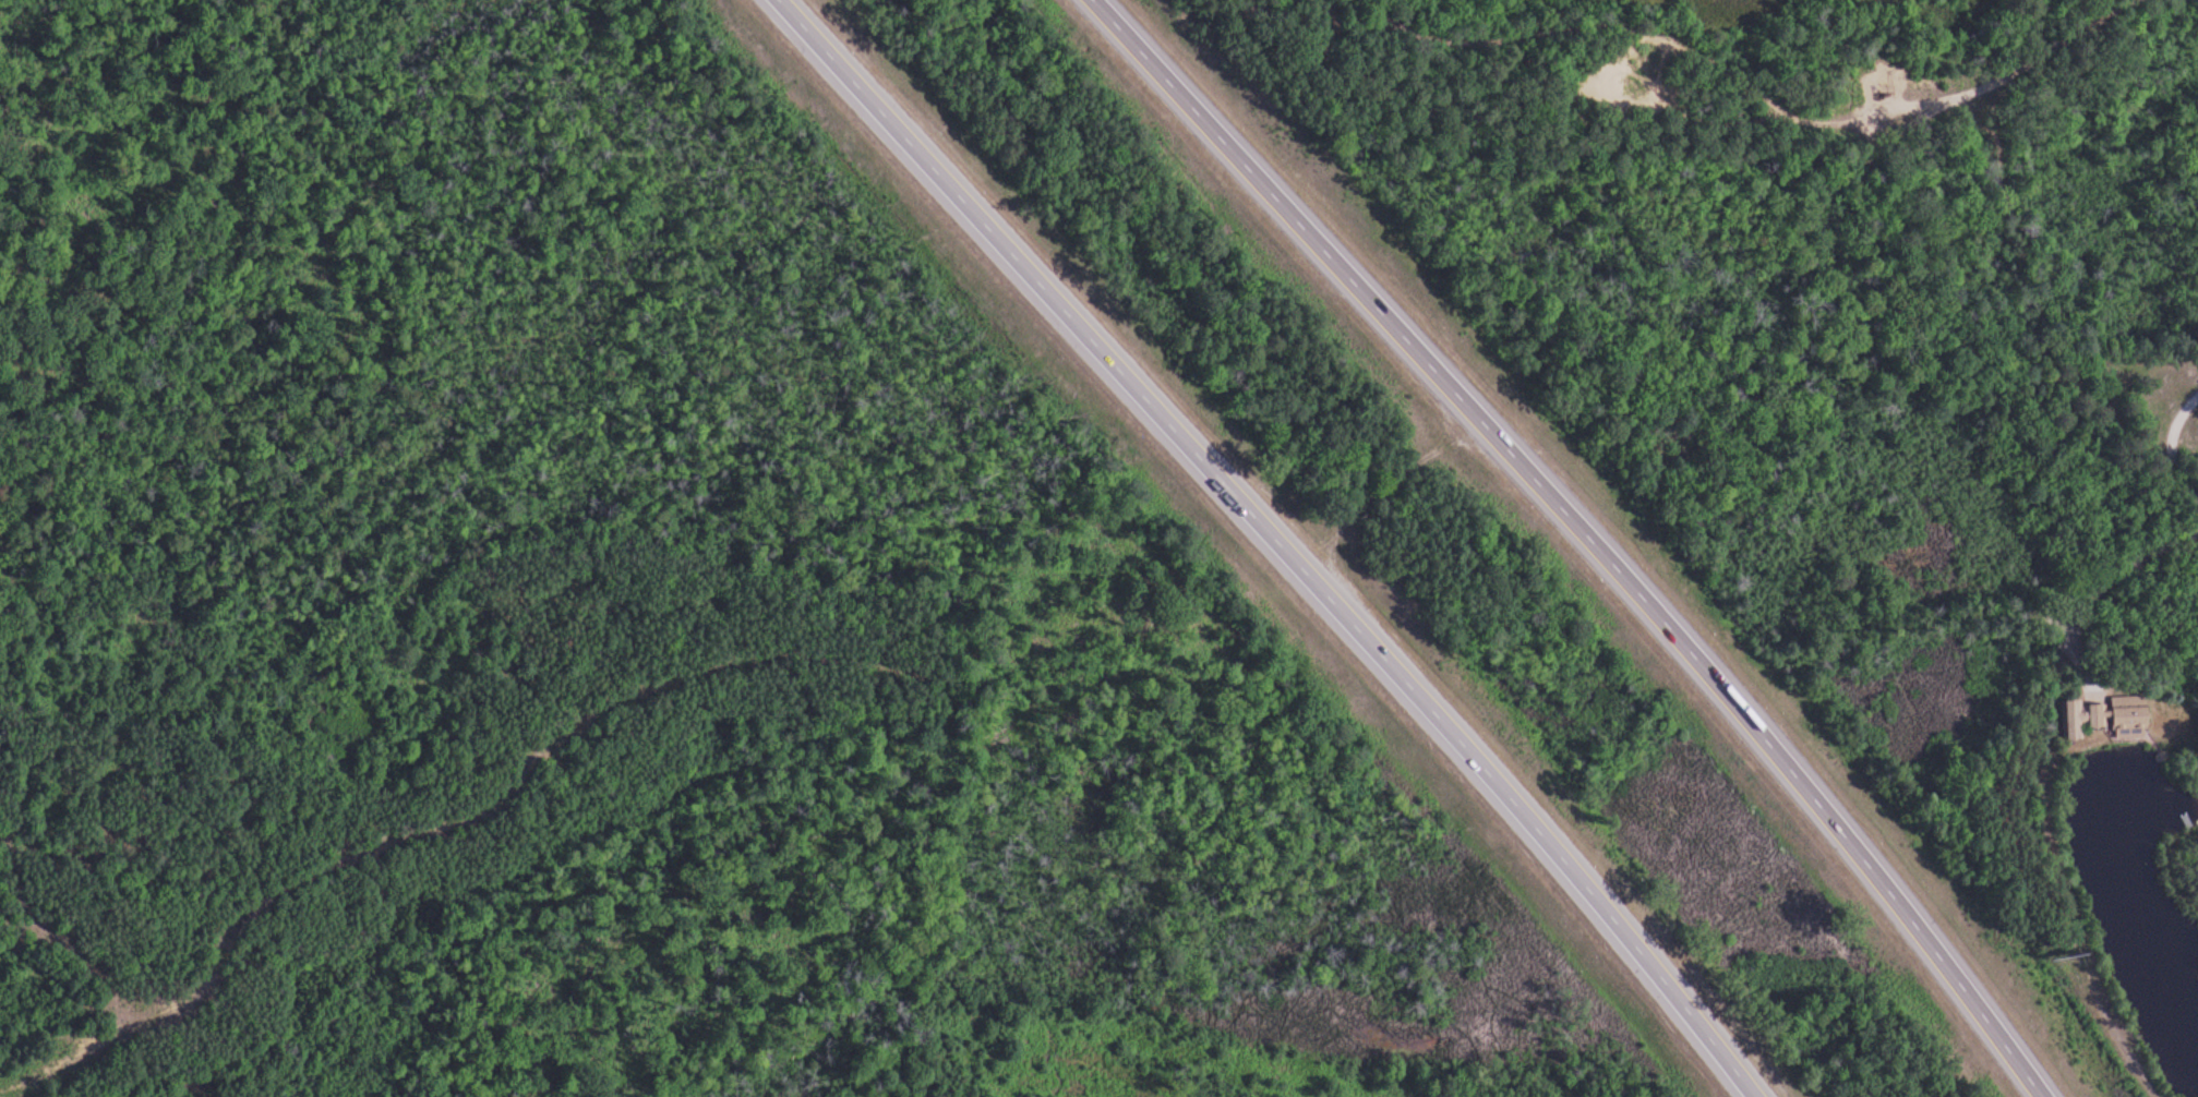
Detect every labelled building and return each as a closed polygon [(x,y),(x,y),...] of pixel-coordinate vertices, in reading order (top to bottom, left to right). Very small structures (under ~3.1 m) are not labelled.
[(2142,735),(2141,727),(2151,727),(2150,696),(2115,697),(2116,736),(2142,735)] [(2107,703),(2085,704),(2085,699),(2064,700),(2065,740),(2085,739),(2085,728),(2107,727),(2107,703)]
